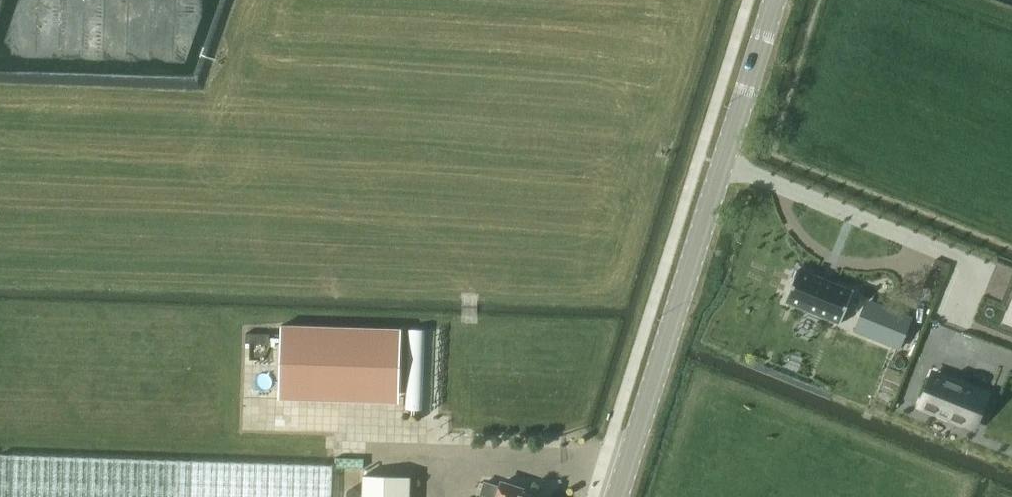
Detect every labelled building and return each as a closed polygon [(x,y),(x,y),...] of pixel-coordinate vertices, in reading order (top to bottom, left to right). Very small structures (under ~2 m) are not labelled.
[(798,268),(785,301),(840,323),(853,291),(798,268)] [(865,303),(855,329),(899,347),(910,321),(865,303)] [(280,325),(278,387),(400,391),(402,329),(280,325)] [(929,379),(919,405),(964,424),(977,391),(984,394),(985,393),(937,374),(934,381),(929,379)] [(333,465),(0,454),(0,496),(332,496),(333,465)] [(410,479),(364,477),(363,496),(410,496),(410,479)] [(522,493),(523,491),(501,484),(500,488),(484,483),(484,484),(480,483),(478,489),(482,491),(481,495),(488,496),(498,496),(502,496),(533,496),(522,493)]
